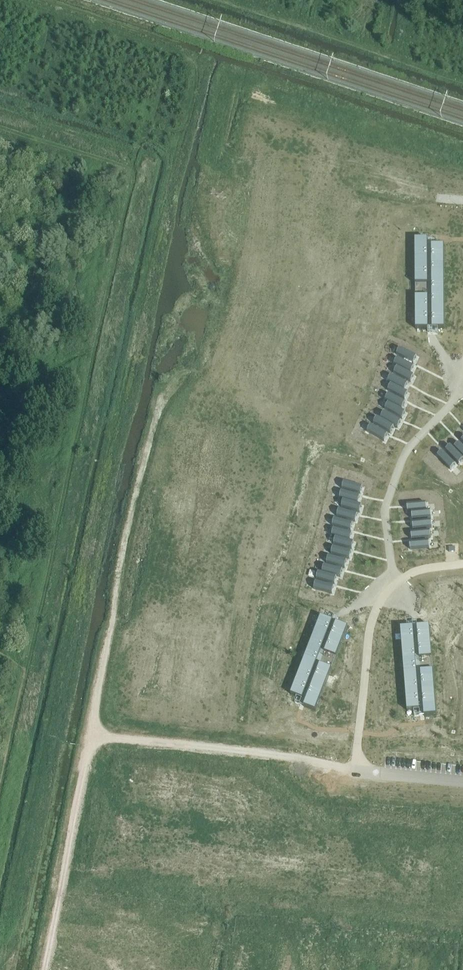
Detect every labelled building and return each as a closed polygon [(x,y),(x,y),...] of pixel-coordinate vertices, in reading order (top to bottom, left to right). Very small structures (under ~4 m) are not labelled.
[(428,240),(415,240),(416,329),(428,329),(428,240)] [(444,246),(432,246),(432,329),(445,329),(444,246)] [(400,349),(397,355),(414,364),(417,358),(400,349)] [(398,359),(394,365),(411,373),(414,368),(398,359)] [(397,368),(394,374),(411,383),(414,376),(397,368)] [(391,376),(388,382),(405,391),(408,384),(391,376)] [(391,385),(388,391),(405,400),(408,393),(391,385)] [(389,395),(385,401),(403,409),(406,403),(389,395)] [(388,404),(385,410),(402,418),(405,412),(388,404)] [(384,412),(381,419),(398,427),(401,421),(384,412)] [(377,418),(374,424),(391,433),(394,427),(377,418)] [(371,426),(368,432),(384,440),(388,434),(371,426)] [(455,447),(462,456),(462,447),(459,443),(455,447)] [(446,451),(459,464),(462,461),(462,458),(451,446),(446,451)] [(442,451),(438,456),(451,470),(456,465),(442,451)] [(344,482),(343,489),(361,494),(363,487),(344,482)] [(342,492),(340,498),(358,503),(360,497),(342,492)] [(344,501),(342,507),(360,512),(362,505),(344,501)] [(426,503),(407,505),(408,512),(427,510),(426,503)] [(339,510),(337,517),(356,521),(358,515),(339,510)] [(431,511),(412,512),(412,519),(431,518),(431,511)] [(335,519),(333,526),(351,531),(353,524),(335,519)] [(432,521),(413,522),(413,529),(432,528),(432,521)] [(334,529),(332,536),(351,541),(352,534),(334,529)] [(430,531),(411,533),(412,540),(431,538),(430,531)] [(336,538),(334,545),(352,549),(354,543),(336,538)] [(429,541),(410,543),(411,550),(430,548),(429,541)] [(333,547),(332,554),(350,559),(352,552),(333,547)] [(329,557),(327,563),(345,568),(347,561),(329,557)] [(324,566),(323,572),(341,577),(343,571),(324,566)] [(318,573),(317,579),(335,584),(337,578),(318,573)] [(316,582),(314,589),(332,594),(334,587),(316,582)] [(321,617),(291,694),(303,699),(333,621),(321,617)] [(336,623),(304,706),(316,711),(348,627),(336,623)] [(430,626),(417,627),(424,716),(437,715),(430,626)] [(413,627),(401,628),(407,711),(420,710),(413,627)]
